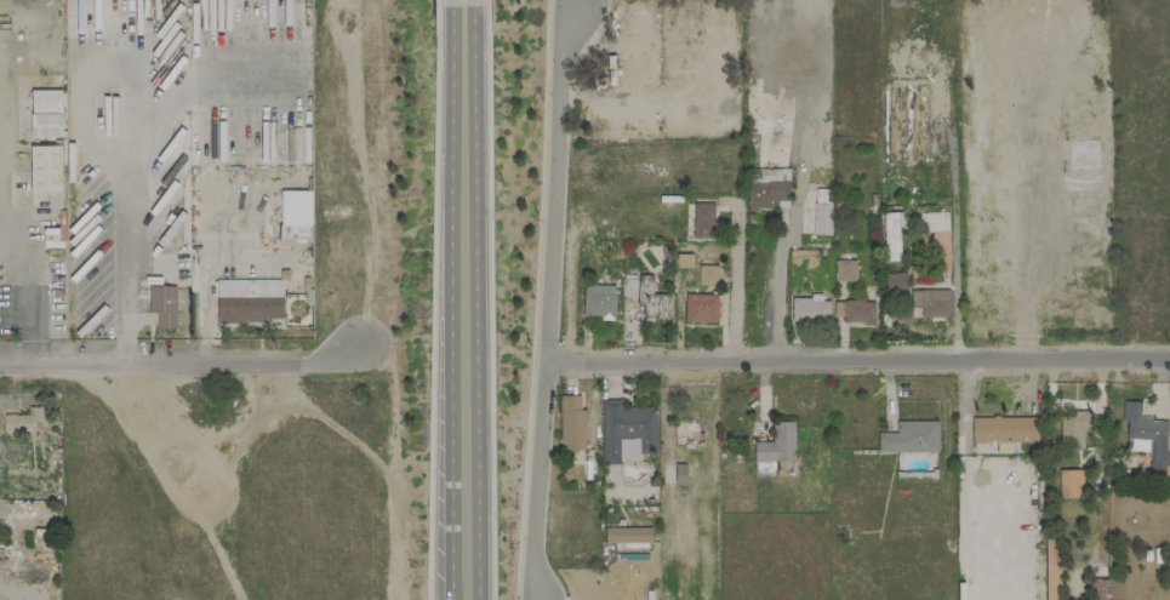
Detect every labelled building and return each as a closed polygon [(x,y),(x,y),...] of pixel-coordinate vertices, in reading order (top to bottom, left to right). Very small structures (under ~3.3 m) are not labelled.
[(31,137),(61,136),(60,110),(61,110),(60,90),(31,90),(32,113),(31,113),(31,137)] [(788,169),(747,170),(748,209),(789,208),(788,169)] [(829,235),(831,189),(815,189),(814,234),(829,235)] [(310,191),(281,191),(280,239),(309,239),(310,191)] [(713,203),(693,203),(693,237),(714,237),(713,203)] [(949,212),(920,211),(920,226),(948,227),(949,212)] [(883,213),(884,261),(900,261),(899,212),(883,213)] [(855,261),(835,261),(834,281),(854,281),(855,261)] [(717,285),(718,266),(698,265),(698,285),(717,285)] [(636,296),(636,275),(623,275),(622,296),(636,296)] [(643,317),(669,318),(669,294),(652,294),(652,276),(639,275),(639,292),(643,293),(643,317)] [(282,280),(216,279),(216,321),(282,321),(282,280)] [(951,317),(951,289),(922,290),(922,284),(909,284),(910,318),(951,317)] [(615,286),(583,285),(582,318),(614,319),(615,286)] [(156,328),(176,328),(175,286),(149,286),(149,313),(156,313),(156,328)] [(717,323),(717,294),(684,294),(685,323),(717,323)] [(829,298),(791,297),(791,321),(829,322),(829,298)] [(873,301),(834,301),(834,323),(874,322),(873,301)] [(559,450),(584,450),(585,408),(580,408),(580,396),(560,395),(559,450)] [(655,407),(622,407),(622,399),(601,400),(602,465),(620,465),(620,440),(637,440),(637,453),(656,453),(655,407)] [(1140,419),(1141,402),(1124,401),(1123,452),(1148,452),(1148,468),(1169,469),(1169,453),(1166,453),(1167,420),(1140,419)] [(45,407),(28,406),(28,415),(3,414),(3,432),(34,433),(34,422),(44,422),(45,407)] [(1083,431),(1088,431),(1088,413),(1061,412),(1059,449),(1082,449),(1083,431)] [(1039,418),(972,417),(972,442),(1039,443),(1039,418)] [(753,442),(754,462),(794,461),(794,421),(772,422),(772,441),(753,442)] [(938,421),(896,421),(896,434),(878,433),(877,451),(937,452),(938,421)] [(1059,498),(1082,498),(1082,469),(1058,470),(1059,498)] [(48,538),(48,520),(27,519),(27,513),(12,513),(12,528),(33,528),(33,538),(48,538)] [(605,528),(605,542),(651,542),(651,528),(605,528)] [(46,550),(7,549),(6,581),(45,581),(46,550)]
